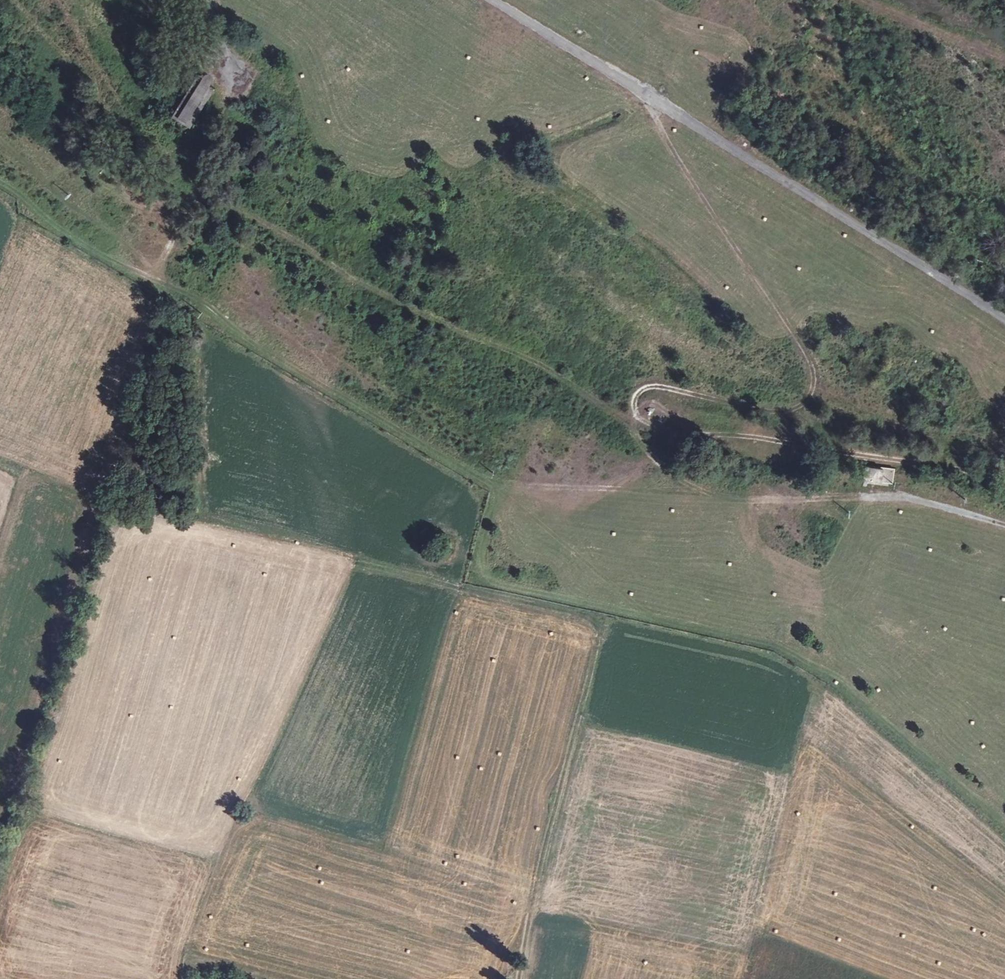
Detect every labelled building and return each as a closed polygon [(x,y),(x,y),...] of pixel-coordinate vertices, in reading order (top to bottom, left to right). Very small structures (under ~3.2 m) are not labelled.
[(192,128),(219,79),(202,70),(175,119),(192,128)] [(864,467),(864,484),(894,485),(894,468),(864,467)] [(449,554),(453,541),(441,538),(437,551),(449,554)]
